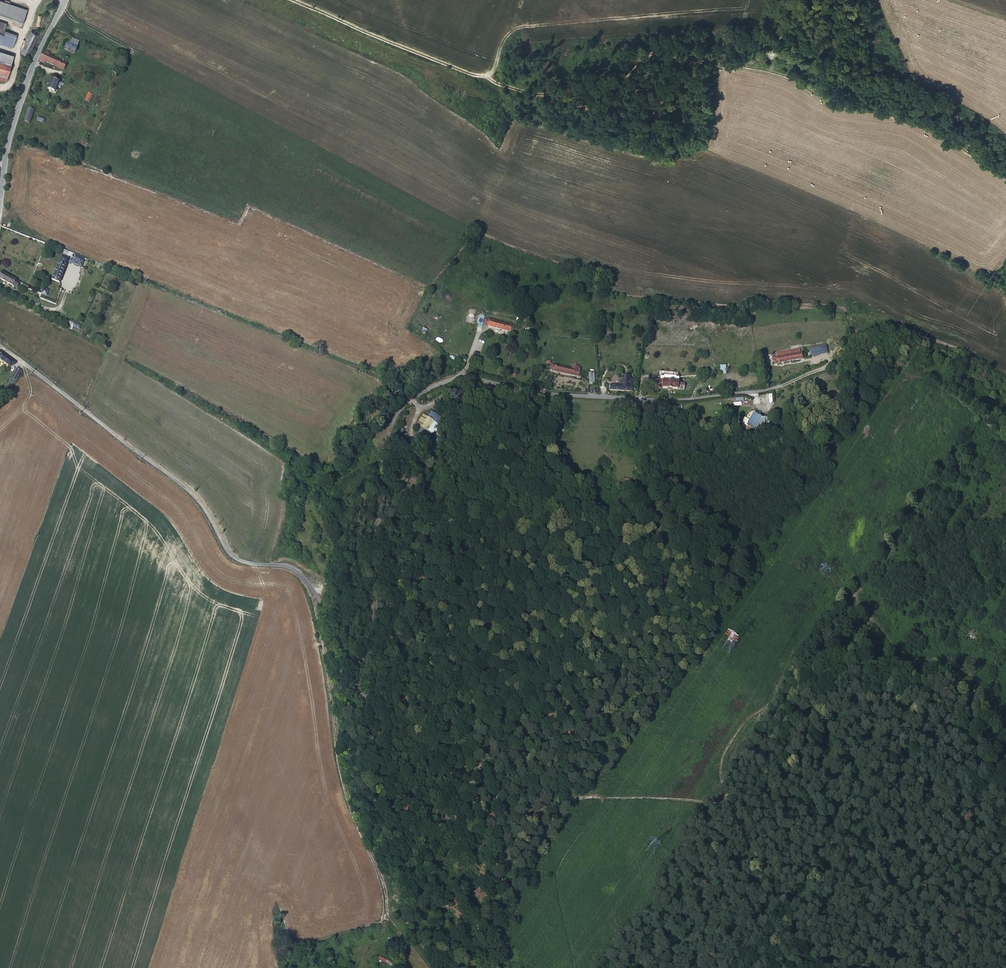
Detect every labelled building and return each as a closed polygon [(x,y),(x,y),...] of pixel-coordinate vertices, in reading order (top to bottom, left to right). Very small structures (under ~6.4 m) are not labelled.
[(11,3),(7,1),(4,0),(0,0),(0,15),(24,23),(29,9),(11,3)] [(33,27),(37,29),(41,18),(37,16),(33,27)] [(13,47),(18,35),(5,30),(0,28),(0,43),(13,47)] [(31,32),(20,52),(28,55),(38,35),(31,32)] [(79,43),(69,39),(67,44),(76,48),(79,43)] [(76,48),(67,44),(65,49),(74,53),(76,48)] [(0,51),(0,78),(9,54),(0,51)] [(44,55),(42,54),(39,60),(40,61),(39,63),(44,65),(45,63),(64,70),(66,64),(47,57),(48,55),(45,53),(44,55)] [(62,84),(52,80),(47,89),(54,93),(57,88),(60,89),(62,84)] [(34,110),(29,109),(25,122),(30,124),(34,110)] [(74,254),(72,257),(70,263),(81,268),(85,259),(74,254)] [(68,259),(61,255),(51,279),(58,283),(68,259)] [(20,283),(0,273),(0,280),(17,288),(20,283)] [(485,325),(511,332),(513,326),(486,319),(485,325)] [(70,321),(67,327),(71,330),(73,326),(79,329),(80,326),(70,321)] [(809,349),(811,357),(828,353),(826,345),(809,349)] [(803,349),(776,354),(777,357),(778,363),(805,358),(803,349)] [(0,352),(0,360),(11,367),(14,363),(3,354),(0,352)] [(575,369),(556,365),(554,371),(578,377),(581,367),(576,366),(575,369)] [(20,372),(17,370),(10,379),(11,380),(10,381),(12,382),(13,381),(14,382),(19,373),(20,372)] [(651,388),(678,390),(678,384),(675,384),(675,377),(659,376),(658,381),(651,381),(651,388)] [(618,386),(609,386),(609,390),(631,392),(632,377),(629,377),(621,377),(621,385),(621,386),(618,386)] [(439,417),(429,412),(426,418),(420,428),(416,435),(427,441),(436,424),(439,417)] [(759,418),(752,414),(746,426),(753,429),(759,418)] [(416,426),(420,428),(426,418),(422,415),(416,426)] [(412,448),(400,445),(398,450),(410,454),(412,448)] [(380,956),(378,960),(392,966),(394,963),(380,956)]
